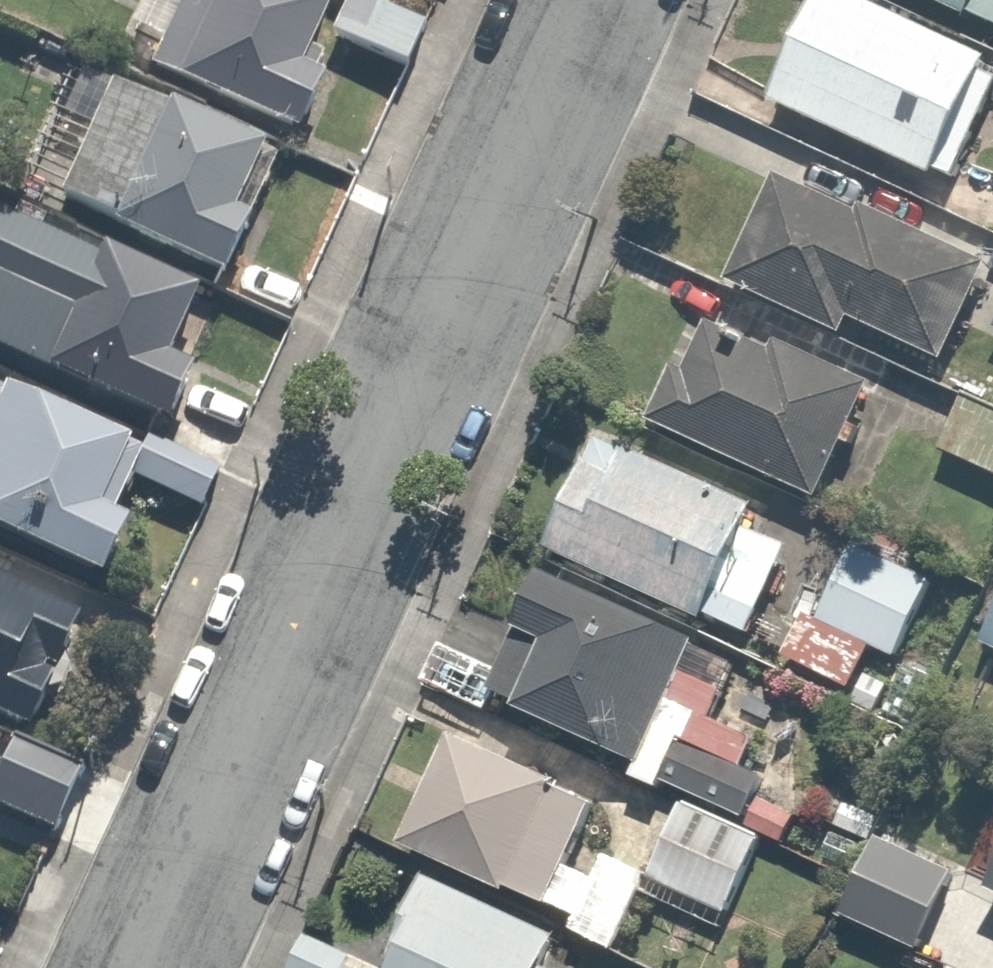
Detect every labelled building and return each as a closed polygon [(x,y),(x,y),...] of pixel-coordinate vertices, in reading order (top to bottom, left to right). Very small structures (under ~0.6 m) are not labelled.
[(116,60),(300,144),(334,72),(309,61),(336,0),(335,0),(144,0),(116,60)] [(330,37),(398,66),(415,26),(355,0),(346,0),(330,37)] [(786,117),(952,193),(992,102),(992,70),(838,0),(786,117)] [(992,30),(992,0),(926,0),(992,30)] [(286,160),(111,84),(57,209),(232,285),(286,160)] [(773,171),(724,279),(845,335),(852,321),(940,361),(989,255),(838,186),(832,198),(773,171)] [(0,293),(0,351),(163,431),(191,374),(174,366),(205,302),(36,219),(0,293)] [(682,338),(642,424),(843,517),(902,391),(810,348),(802,365),(748,340),(737,363),(682,338)] [(108,593),(138,530),(118,520),(133,487),(192,514),(213,470),(0,371),(0,543),(108,593)] [(962,384),(932,449),(992,477),(992,399),(962,384)] [(789,544),(770,536),(779,515),(595,437),(544,557),(728,635),(731,628),(750,636),(789,544)] [(938,563),(856,532),(827,608),(801,598),(779,656),(863,688),(877,651),(901,660),(938,563)] [(738,819),(741,812),(782,720),(733,699),(748,664),(542,572),(500,667),(437,639),(416,686),(496,722),(503,706),(634,764),(626,780),(657,794),(661,785),(738,819)] [(0,582),(0,721),(35,739),(91,628),(0,582)] [(978,645),(992,652),(992,613),(978,645)] [(448,726),(397,846),(569,919),(620,799),(448,726)] [(0,757),(0,797),(15,763),(0,757)] [(760,840),(682,805),(640,900),(718,935),(760,840)] [(951,878),(877,845),(841,925),(915,958),(951,878)] [(981,894),(992,900),(992,868),(981,894)] [(570,929),(426,872),(392,957),(306,922),(287,967),(554,967),(570,929)]
